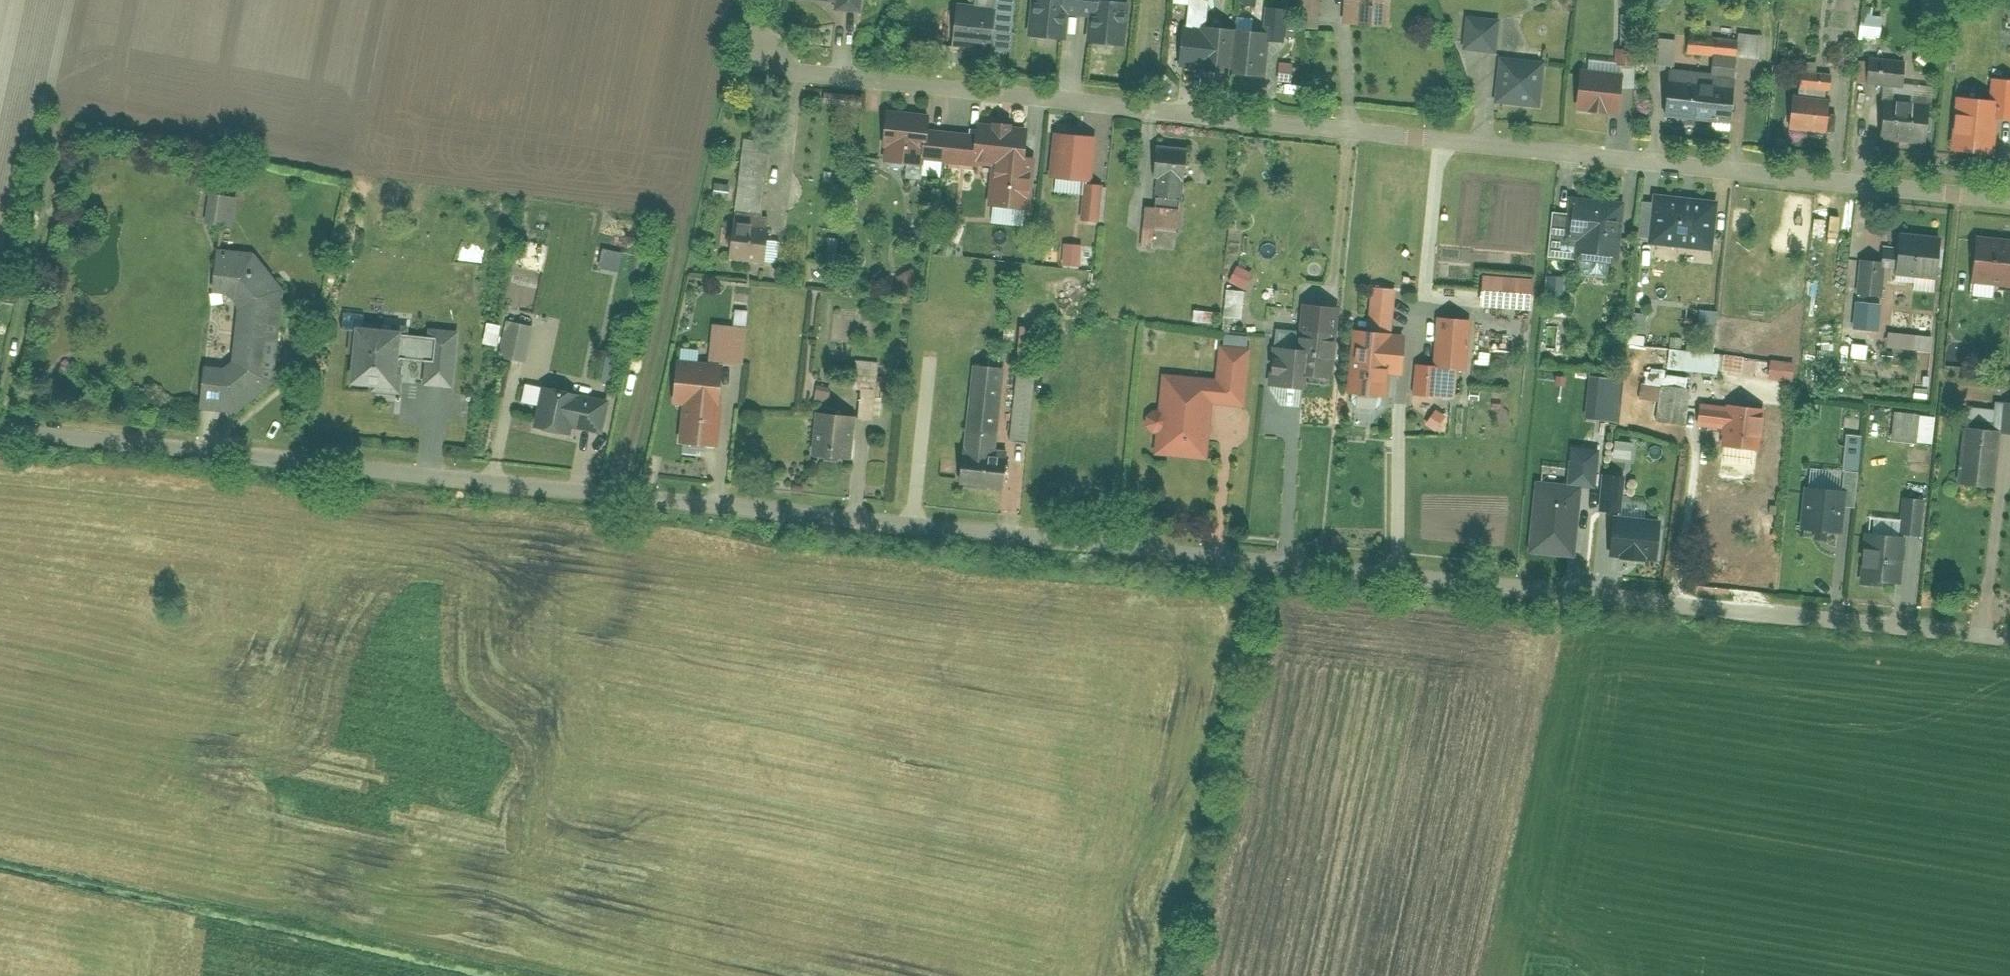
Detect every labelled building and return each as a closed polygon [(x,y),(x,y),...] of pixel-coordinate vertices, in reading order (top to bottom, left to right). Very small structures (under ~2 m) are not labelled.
[(864,12),(865,0),(841,0),(840,9),(864,12)] [(954,41),(996,48),(1000,26),(1011,28),(1016,0),(997,0),(996,6),(960,0),(954,41)] [(1070,10),(1095,12),(1093,47),(1121,49),(1125,0),(1030,0),(1028,33),(1068,37),(1070,10)] [(1181,34),(1202,37),(1206,0),(1185,0),(1181,34)] [(1296,26),(1320,27),(1321,0),(1297,0),(1296,26)] [(1390,28),(1392,0),(1345,0),(1344,25),(1390,28)] [(1465,45),(1497,48),(1500,17),(1468,14),(1465,45)] [(1204,25),(1200,69),(1267,75),(1271,31),(1204,25)] [(1672,118),(1736,126),(1744,61),(1773,64),(1776,40),(1751,37),(1750,45),(1697,38),(1695,56),(1719,59),(1717,78),(1685,75),(1689,45),(1665,42),(1662,69),(1678,71),(1672,118)] [(1576,108),(1620,111),(1621,89),(1633,90),(1636,51),(1618,50),(1617,70),(1579,67),(1576,108)] [(1889,139),(1930,143),(1935,86),(1913,83),(1916,58),(1877,54),(1874,80),(1895,82),(1889,139)] [(1502,103),(1545,108),(1551,63),(1508,58),(1502,103)] [(1826,127),(1836,69),(1808,65),(1805,84),(1793,82),(1787,120),(1826,127)] [(1995,117),(2009,118),(2009,82),(1993,80),(1990,101),(1996,102),(1995,117)] [(1953,148),(1991,152),(1995,117),(1996,102),(1990,101),(1958,98),(1953,148)] [(890,109),(886,155),(994,165),(991,202),(1025,205),(1032,130),(984,125),(983,133),(937,129),(939,114),(890,109)] [(1092,136),(1053,132),(1048,179),(1085,183),(1081,220),(1096,221),(1099,181),(1088,180),(1092,136)] [(1191,142),(1160,139),(1153,199),(1185,202),(1191,142)] [(194,221),(217,223),(220,191),(197,189),(194,221)] [(1619,242),(1622,196),(1566,192),(1564,210),(1550,209),(1547,241),(1572,242),(1571,258),(1617,261),(1619,242)] [(1653,193),(1648,239),(1714,246),(1719,200),(1653,193)] [(1155,205),(1152,228),(1180,232),(1183,208),(1155,205)] [(762,222),(727,219),(723,260),(758,263),(762,222)] [(1944,236),(1902,231),(1897,269),(1939,274),(1944,236)] [(1975,232),(1971,280),(2009,284),(2009,235),(1975,232)] [(1064,243),(1062,263),(1078,265),(1081,245),(1064,243)] [(238,302),(232,364),(224,371),(203,368),(198,405),(243,410),(276,382),(285,293),(254,250),(217,247),(214,291),(232,293),(238,302)] [(1885,259),(1860,257),(1857,292),(1882,294),(1885,259)] [(912,266),(896,274),(903,287),(918,279),(912,266)] [(1482,306),(1533,309),(1535,278),(1484,274),(1482,306)] [(1404,333),(1395,333),(1397,297),(1373,296),(1373,301),(1371,327),(1352,326),(1348,388),(1387,391),(1388,369),(1402,370),(1404,333)] [(1855,302),(1852,327),(1878,329),(1880,304),(1855,302)] [(1713,354),(1718,311),(1684,307),(1681,337),(1672,336),(1670,349),(1713,354)] [(1275,342),(1272,372),(1271,386),(1306,390),(1307,376),(1332,379),(1339,312),(1303,308),(1300,345),(1275,342)] [(432,315),(430,334),(407,332),(408,317),(367,314),(366,327),(351,326),(349,353),(364,354),(362,385),(403,389),(406,357),(427,359),(425,381),(455,384),(461,318),(432,315)] [(1436,363),(1414,362),(1412,396),(1452,399),(1454,365),(1463,365),(1466,319),(1439,317),(1436,363)] [(505,319),(498,354),(527,360),(534,325),(505,319)] [(488,320),(483,343),(497,346),(502,323),(488,320)] [(711,358),(678,355),(674,401),(684,401),(680,441),(719,444),(723,392),(719,392),(722,362),(744,364),(747,325),(714,322),(711,358)] [(1932,337),(1888,332),(1887,347),(1930,351),(1932,337)] [(1213,377),(1158,372),(1151,451),(1215,456),(1220,401),(1245,403),(1250,348),(1215,345),(1213,377)] [(1670,349),(1668,365),(1716,372),(1719,355),(1713,354),(1670,349)] [(1794,361),(1723,354),(1722,374),(1793,381),(1794,361)] [(1655,424),(1687,427),(1690,389),(1687,388),(1688,378),(1664,376),(1665,369),(1652,368),(1651,373),(1642,372),(1641,383),(1639,399),(1658,401),(1655,424)] [(969,371),(960,453),(959,452),(956,483),(1001,488),(1004,458),(991,456),(1000,374),(969,371)] [(577,434),(579,425),(604,431),(612,398),(586,392),(589,381),(549,372),(537,425),(577,434)] [(1557,375),(1555,385),(1566,386),(1567,376),(1557,375)] [(1622,379),(1589,376),(1584,418),(1618,422),(1622,379)] [(1996,404),(1966,402),(1960,483),(1995,486),(1999,432),(2009,433),(2009,400),(1996,399),(1996,404)] [(1766,410),(1697,403),(1695,425),(1724,428),(1721,451),(1758,455),(1761,431),(1764,432),(1766,410)] [(1445,414),(1432,406),(1422,422),(1435,430),(1445,414)] [(843,460),(846,412),(809,409),(805,458),(843,460)] [(1896,412),(1895,437),(1919,438),(1921,413),(1896,412)] [(1569,446),(1565,484),(1582,486),(1596,488),(1601,449),(1569,446)] [(1810,471),(1805,528),(1845,531),(1850,475),(1810,471)] [(1606,472),(1602,509),(1623,512),(1627,474),(1606,472)] [(1582,486),(1565,484),(1534,481),(1527,552),(1575,557),(1582,486)] [(1906,531),(1867,529),(1864,581),(1909,584),(1913,533),(1927,534),(1929,496),(1909,495),(1906,531)] [(1618,515),(1614,554),(1663,560),(1668,521),(1618,515)]
